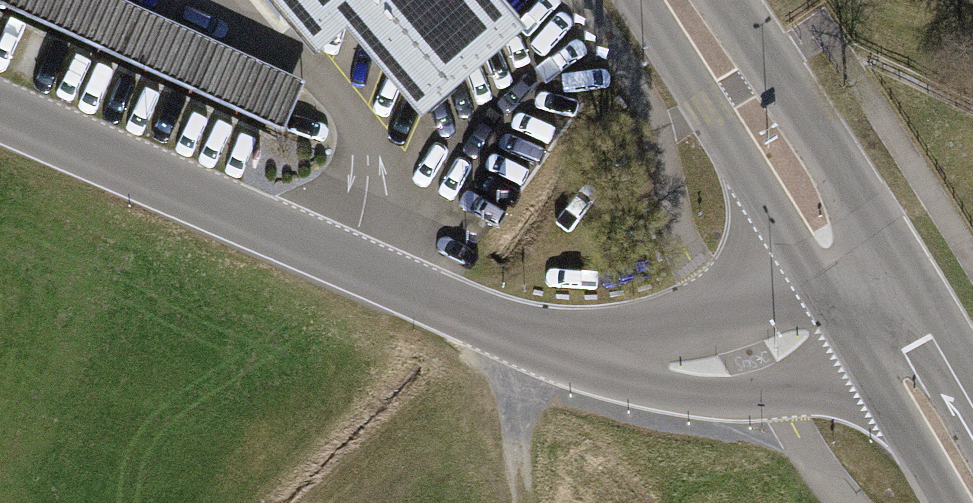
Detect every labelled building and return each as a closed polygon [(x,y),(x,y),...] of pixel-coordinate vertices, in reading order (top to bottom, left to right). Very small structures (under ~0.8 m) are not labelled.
[(93,0),(0,0),(0,16),(279,142),(301,94),(93,0)] [(320,62),(351,37),(428,125),(527,36),(496,0),(269,0),(320,62)]
